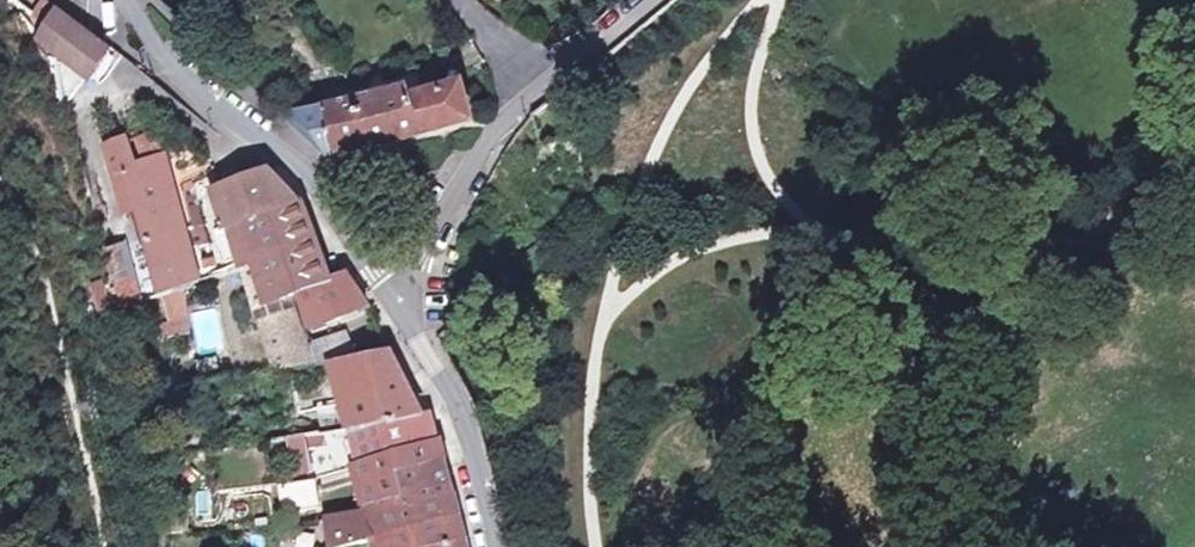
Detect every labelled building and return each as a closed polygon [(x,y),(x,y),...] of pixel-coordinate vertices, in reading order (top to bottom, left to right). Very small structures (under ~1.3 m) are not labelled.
[(111,48),(61,13),(39,41),(87,78),(111,48)] [(337,152),(353,150),(373,148),(476,118),(467,86),(420,99),(416,86),(326,109),(333,136),(337,152)] [(333,136),(326,109),(313,112),(319,139),(324,138),(333,136)] [(135,139),(144,165),(166,158),(156,131),(135,139)] [(337,152),(333,136),(324,138),(327,153),(337,152)] [(105,144),(113,174),(135,167),(126,139),(105,144)] [(176,292),(160,236),(146,187),(172,179),(171,175),(166,158),(144,165),(135,167),(113,174),(115,181),(129,177),(161,297),(176,292)] [(172,179),(187,228),(203,282),(218,276),(213,257),(203,260),(199,248),(209,245),(188,171),(171,175),(172,179)] [(240,223),(301,203),(274,173),(229,186),(240,223)] [(187,228),(172,179),(146,187),(160,236),(187,228)] [(218,190),(230,226),(235,243),(226,245),(233,271),(243,267),(252,264),(240,223),(229,186),(218,190)] [(334,280),(324,254),(305,202),(301,203),(240,223),(252,264),(243,267),(255,308),(292,295),(303,291),(334,280)] [(235,243),(230,226),(221,229),(226,245),(235,243)] [(203,282),(187,228),(160,236),(176,292),(185,288),(203,282)] [(126,244),(106,250),(122,309),(142,303),(126,244)] [(303,291),(317,328),(372,306),(351,274),(334,280),(303,291)] [(190,331),(185,288),(176,292),(161,297),(168,322),(163,323),(166,335),(190,331)] [(303,291),(292,295),(299,311),(307,332),(317,328),(303,291)] [(292,295),(255,308),(261,322),(299,311),(292,295)] [(320,364),(313,346),(307,332),(299,311),(261,322),(276,372),(320,364)] [(347,334),(313,346),(320,364),(335,361),(356,358),(347,334)] [(356,358),(335,361),(341,384),(347,404),(354,429),(423,418),(406,383),(392,352),(356,358)] [(328,408),(347,404),(341,384),(324,387),(328,408)] [(423,418),(354,429),(362,466),(441,447),(432,416),(423,418)] [(306,436),(289,439),(297,473),(314,471),(306,436)] [(441,447),(362,466),(366,482),(404,472),(446,462),(441,447)] [(412,506),(455,495),(451,480),(449,471),(446,462),(404,472),(412,506)] [(404,472),(366,482),(372,508),(403,500),(405,508),(412,506),(404,472)] [(314,479),(276,482),(278,511),(316,508),(314,479)] [(460,516),(458,508),(455,495),(412,506),(405,508),(403,500),(372,508),(374,516),(362,513),(332,518),(334,546),(349,546),(460,516)] [(460,516),(349,546),(438,546),(466,539),(460,516)] [(466,539),(438,546),(468,546),(466,539)]
